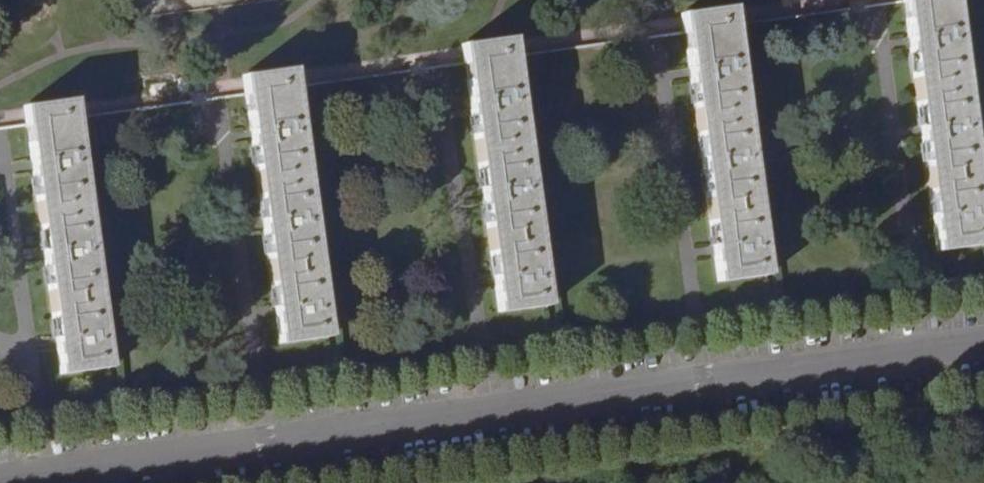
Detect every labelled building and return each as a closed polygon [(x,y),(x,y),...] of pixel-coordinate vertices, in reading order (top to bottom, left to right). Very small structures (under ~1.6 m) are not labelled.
[(936,251),(983,244),(983,241),(950,0),(902,0),(936,251)] [(681,16),(718,282),(766,275),(728,10),(681,16)] [(462,47),(499,313),(547,306),(509,40),(462,47)] [(241,77),(279,344),(326,336),(290,71),(241,77)] [(22,107),(58,374),(108,367),(70,101),(22,107)]
